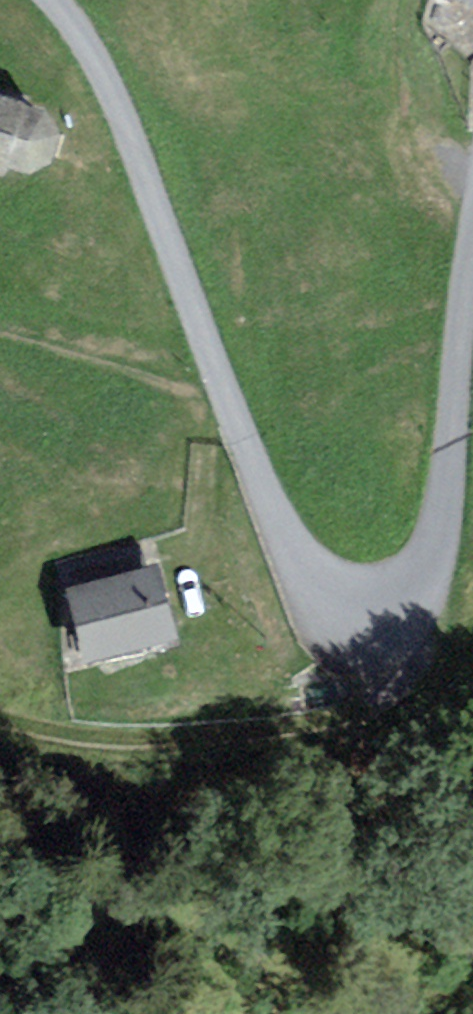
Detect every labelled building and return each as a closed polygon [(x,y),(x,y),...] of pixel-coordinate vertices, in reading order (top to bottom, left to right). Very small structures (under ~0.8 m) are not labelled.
[(8,170),(9,164),(27,169),(50,158),(57,128),(44,104),(25,99),(27,94),(0,86),(0,168),(8,170)] [(88,658),(179,632),(157,558),(67,584),(88,658)]
